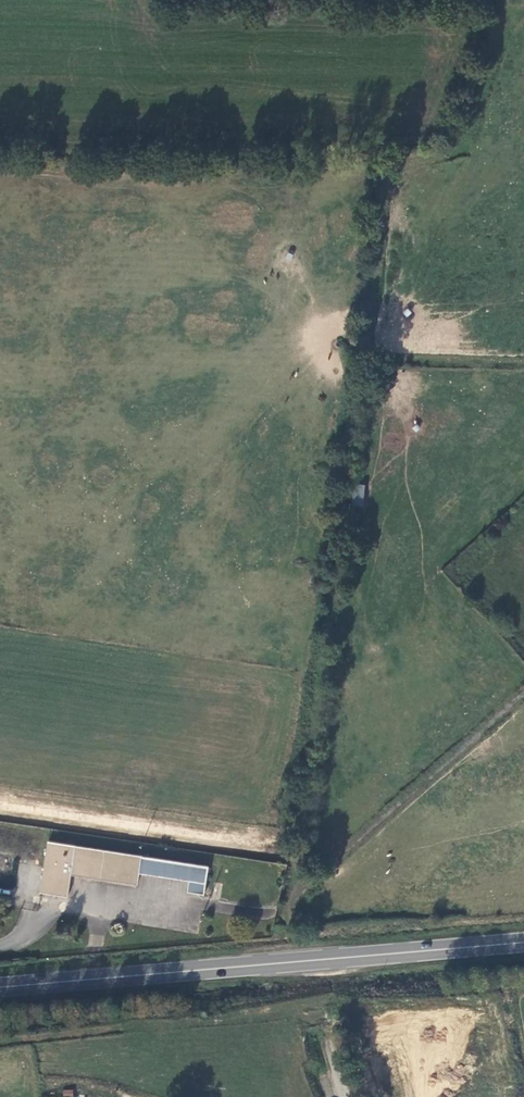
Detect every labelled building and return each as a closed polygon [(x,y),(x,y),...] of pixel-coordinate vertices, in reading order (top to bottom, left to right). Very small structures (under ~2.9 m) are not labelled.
[(365,485),(354,484),(352,505),(363,506),(365,485)] [(207,868),(48,842),(40,893),(66,897),(70,877),(135,888),(137,877),(186,885),(185,896),(202,898),(207,868)] [(137,851),(137,843),(127,842),(127,850),(137,851)] [(179,861),(181,850),(144,845),(142,857),(179,861)]
